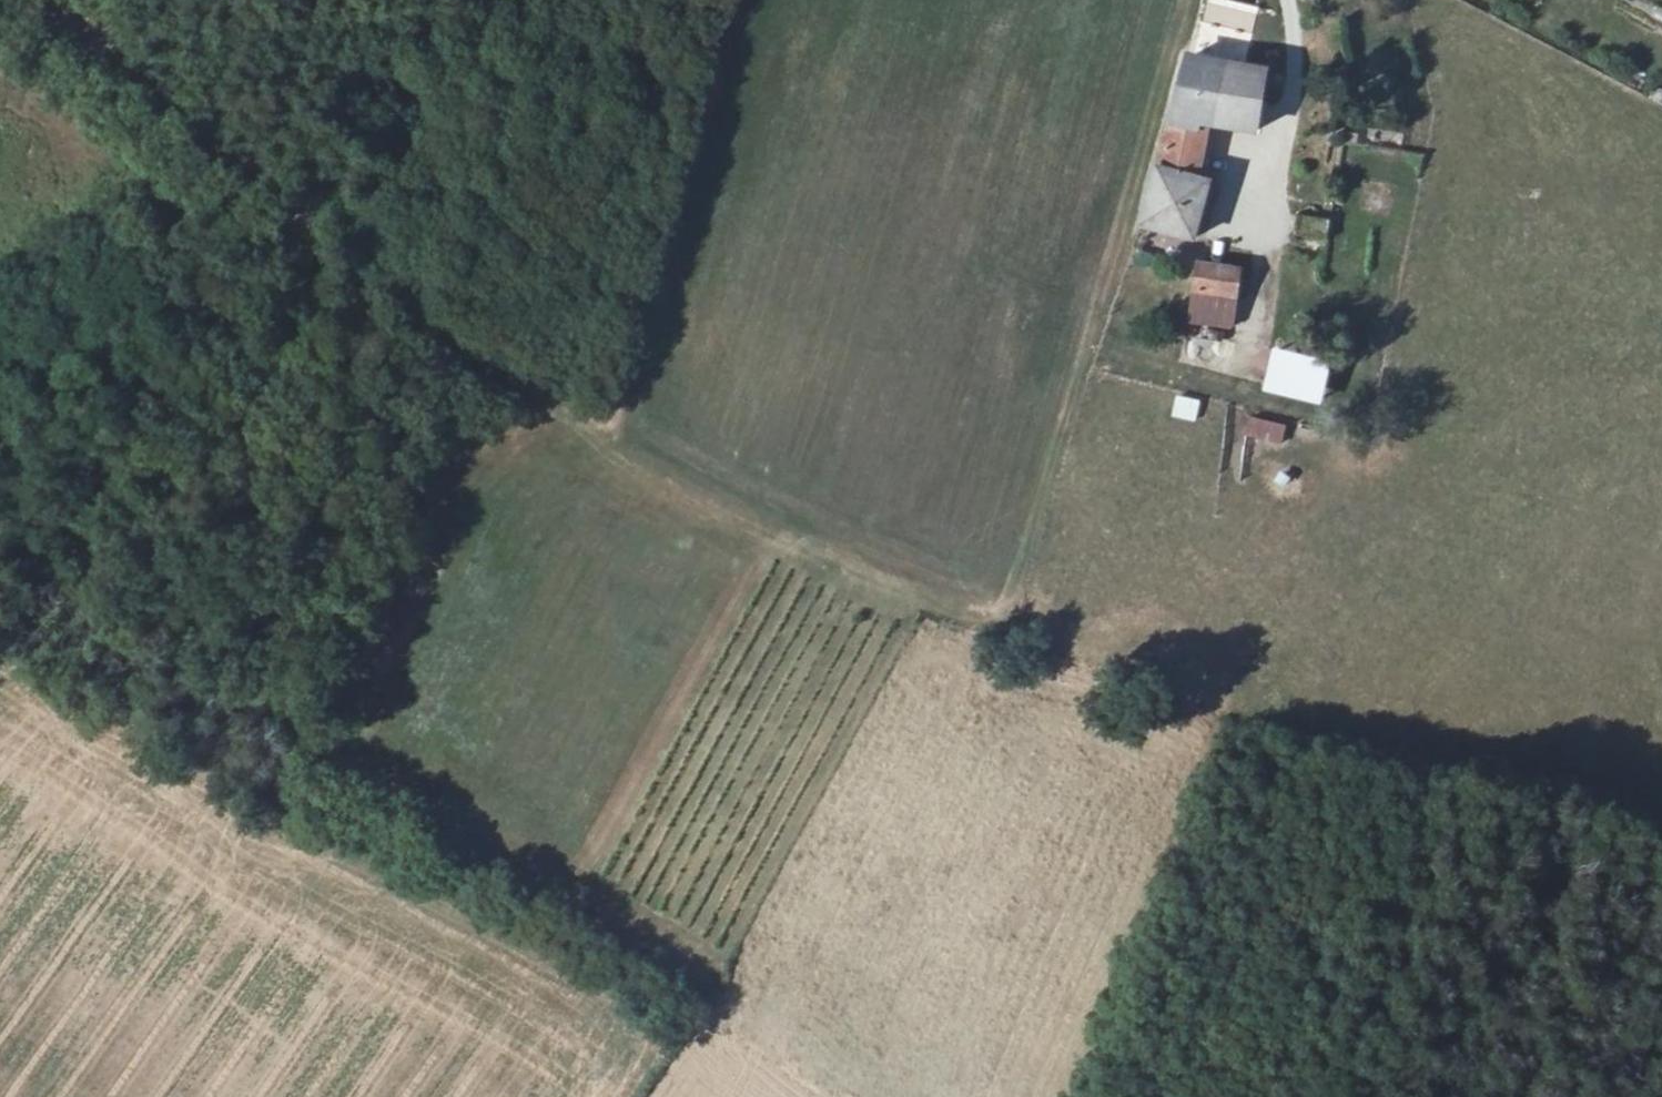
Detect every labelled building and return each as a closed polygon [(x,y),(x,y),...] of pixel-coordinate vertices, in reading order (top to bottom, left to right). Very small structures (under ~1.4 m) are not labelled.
[(1194,57),(1147,226),(1206,239),(1218,184),(1195,177),(1206,127),(1260,135),(1264,118),(1273,119),(1275,102),(1265,100),(1269,70),(1194,57)] [(1195,321),(1240,329),(1249,274),(1205,266),(1195,321)] [(1271,348),(1261,393),(1321,406),(1331,361),(1271,348)] [(1174,396),(1172,419),(1197,422),(1200,399),(1174,396)] [(1282,446),(1286,425),(1247,417),(1242,437),(1282,446)]
